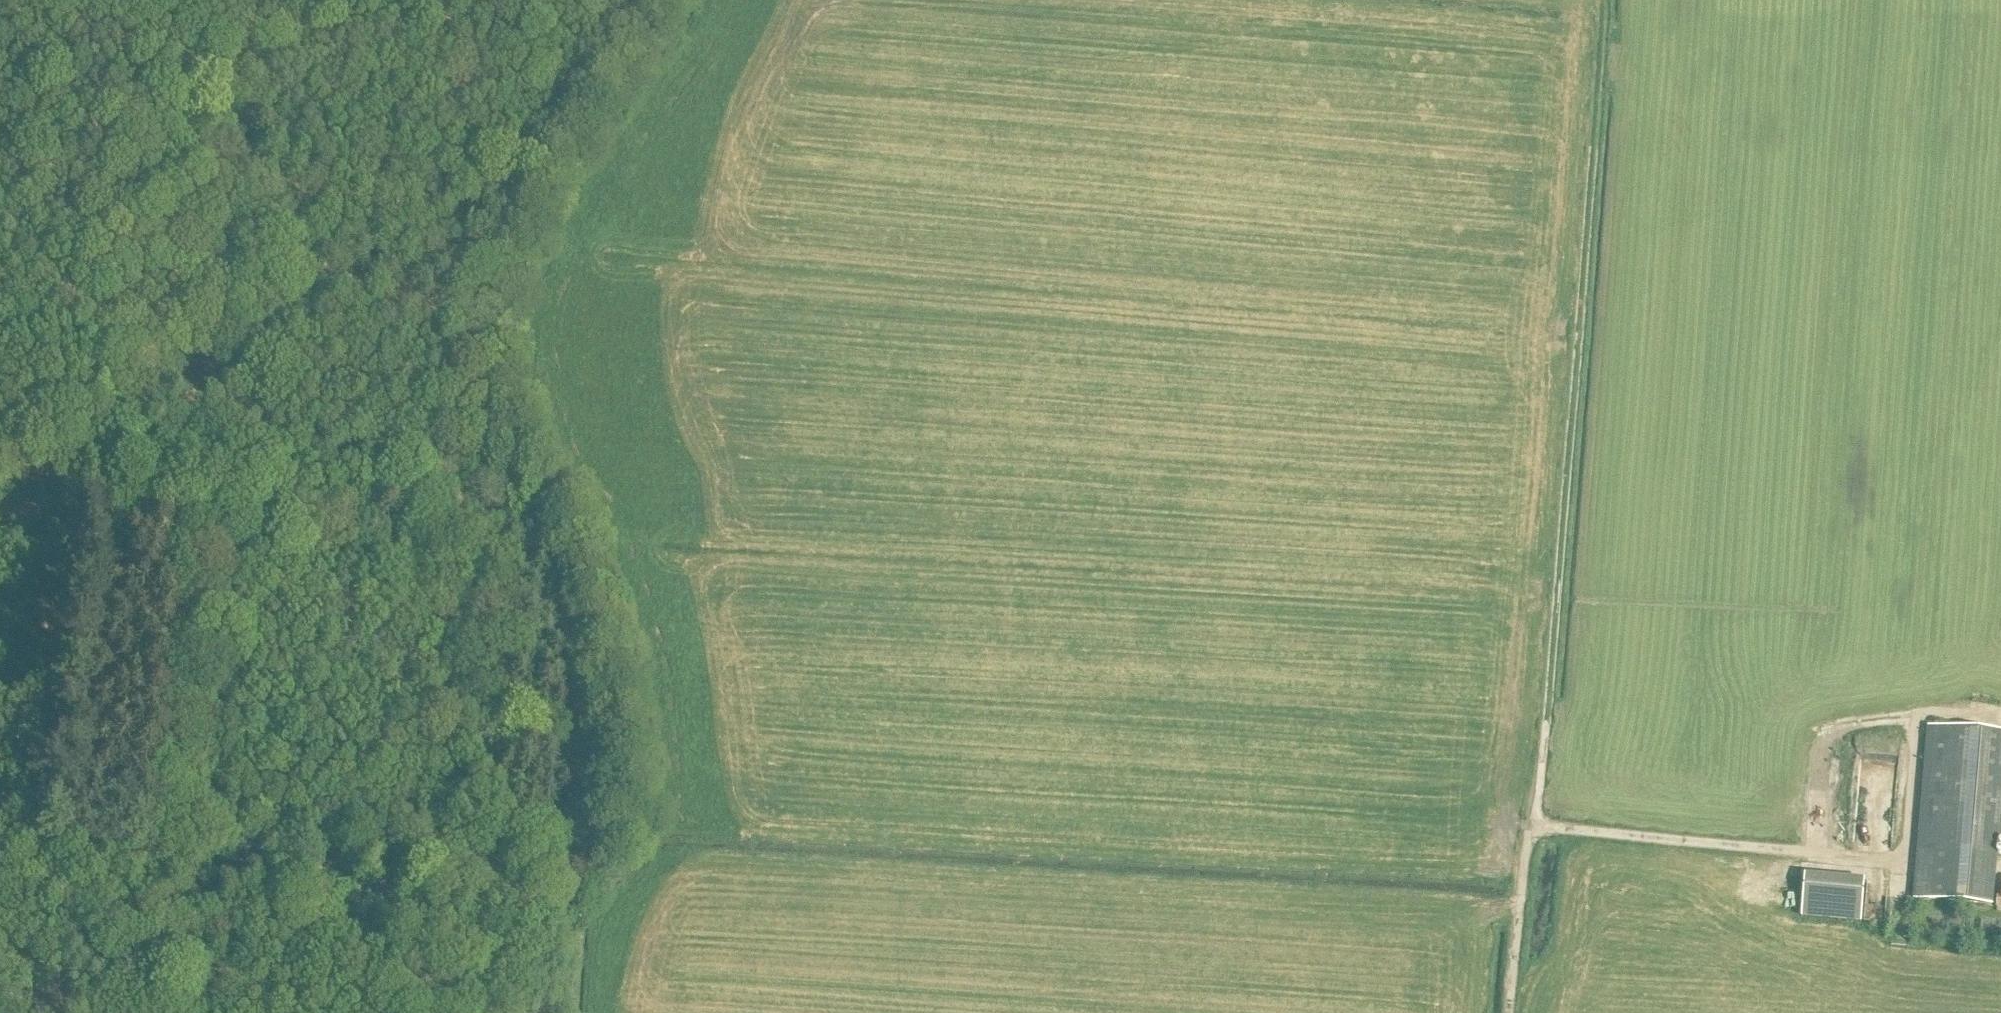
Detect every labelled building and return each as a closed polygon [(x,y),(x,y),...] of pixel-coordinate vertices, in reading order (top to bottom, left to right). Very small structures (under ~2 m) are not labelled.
[(1927,728),(1913,902),(1994,908),(1999,843),(2000,843),(2000,734),(1927,728)] [(1814,920),(1875,922),(1876,877),(1815,876),(1814,920)]
